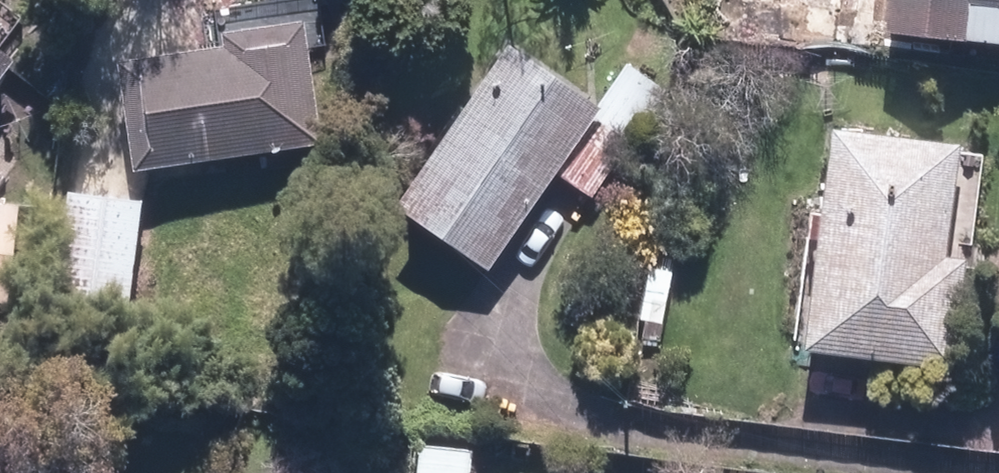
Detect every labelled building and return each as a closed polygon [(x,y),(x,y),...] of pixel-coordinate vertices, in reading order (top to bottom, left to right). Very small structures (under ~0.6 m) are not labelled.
[(784,39),(859,44),(862,0),(786,0),(784,39)] [(904,18),(998,25),(998,0),(905,0),(904,18)] [(315,13),(220,24),(221,36),(128,47),(142,159),(330,136),(315,13)] [(0,34),(0,83),(23,51),(0,34)] [(503,255),(564,167),(599,191),(676,80),(631,48),(600,92),(524,39),(415,194),(503,255)] [(960,244),(974,137),(843,121),(815,339),(962,358),(976,246),(960,244)] [(148,192),(77,185),(65,302),(136,309),(148,192)] [(0,194),(0,297),(18,299),(29,198),(0,194)] [(423,435),(420,472),(480,472),(483,440),(423,435)]
